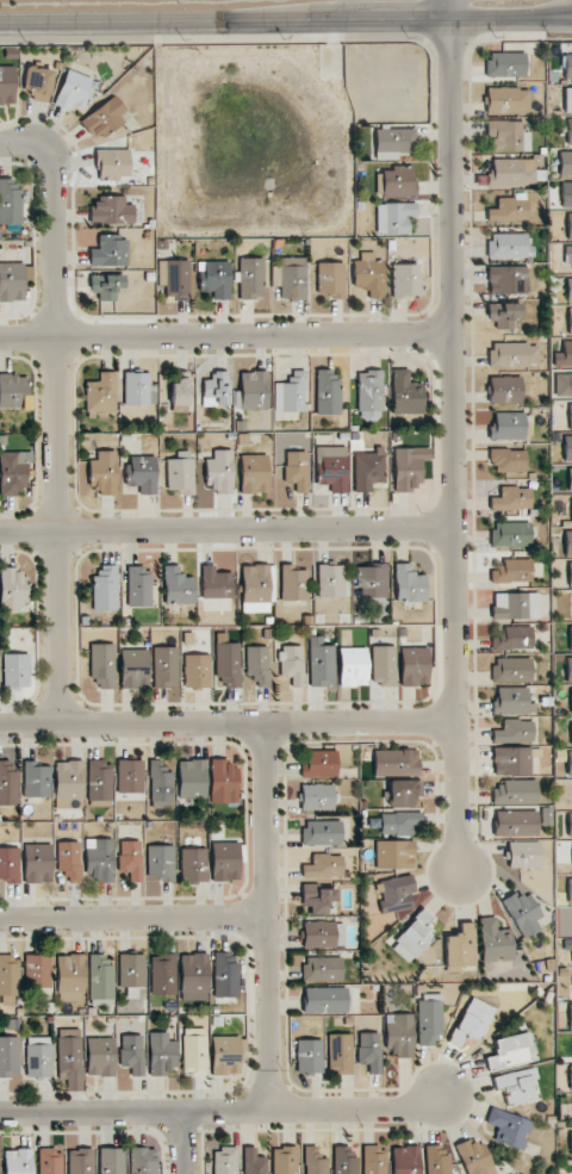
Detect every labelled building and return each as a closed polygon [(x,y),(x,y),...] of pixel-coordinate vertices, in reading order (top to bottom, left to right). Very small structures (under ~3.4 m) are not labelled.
[(487,77),(526,76),(525,52),(486,54),(487,77)] [(564,80),(571,80),(571,54),(564,54),(564,80)] [(15,66),(0,66),(0,105),(14,105),(15,66)] [(52,69),(25,67),(23,100),(50,102),(52,69)] [(94,79),(67,69),(53,105),(69,111),(72,103),(84,107),(94,79)] [(486,113),(529,113),(529,88),(486,88),(486,113)] [(119,114),(125,110),(117,96),(79,118),(90,136),(98,131),(102,137),(125,124),(119,114)] [(530,132),(521,132),(521,121),(487,120),(486,136),(491,136),(491,151),(530,152),(530,132)] [(398,160),(398,153),(415,152),(415,129),(375,129),(375,160),(398,160)] [(130,150),(97,149),(97,179),(119,180),(119,175),(129,175),(130,150)] [(571,176),(571,152),(559,153),(559,176),(571,176)] [(487,185),(534,186),(534,159),(493,159),(493,173),(487,173),(487,185)] [(413,166),(377,167),(378,197),(414,196),(413,166)] [(22,189),(15,189),(14,179),(0,179),(0,224),(22,224),(22,189)] [(571,208),(571,182),(561,183),(561,208),(571,208)] [(125,196),(99,196),(99,205),(89,205),(90,224),(134,224),(134,204),(125,204),(125,196)] [(528,198),(498,199),(498,209),(487,209),(487,221),(528,220),(528,198)] [(409,234),(409,215),(416,216),(416,204),(377,203),(376,234),(409,234)] [(528,233),(487,234),(488,258),(534,258),(533,246),(528,246),(528,233)] [(128,266),(128,240),(117,240),(117,235),(99,235),(99,249),(89,249),(89,265),(128,266)] [(368,299),(384,298),(383,261),(371,261),(371,252),(360,252),(360,261),(353,261),(354,288),(368,288),(368,299)] [(307,257),(281,257),(280,266),(273,266),(273,286),(280,286),(280,299),(306,299),(307,257)] [(263,258),(239,258),(240,299),(265,298),(263,258)] [(158,260),(159,286),(166,286),(166,301),(189,301),(188,260),(158,260)] [(230,261),(198,262),(199,292),(214,291),(214,300),(230,300),(230,261)] [(24,263),(0,263),(0,301),(24,301),(24,263)] [(317,263),(317,300),(345,300),(344,263),(317,263)] [(391,265),(392,297),(423,296),(422,275),(419,275),(418,264),(391,265)] [(526,266),(488,267),(488,294),(527,294),(526,266)] [(123,288),(123,274),(90,275),(90,292),(99,292),(99,301),(116,300),(116,289),(123,288)] [(521,317),(521,304),(487,303),(487,321),(496,321),(496,329),(513,329),(513,316),(521,317)] [(562,341),(563,352),(553,352),(553,367),(571,367),(571,341),(562,341)] [(490,344),(490,367),(538,366),(538,343),(490,344)] [(316,369),(316,415),(338,415),(338,369),(316,369)] [(391,369),(392,414),(423,413),(422,382),(409,383),(408,369),(391,369)] [(228,406),(228,371),(212,372),(212,379),(202,379),(202,406),(228,406)] [(269,409),(268,371),(240,372),(240,410),(269,409)] [(274,413),(305,412),(305,371),(290,371),(290,383),(274,383),(274,413)] [(359,418),(382,418),(381,371),(358,371),(359,418)] [(85,381),(86,413),(117,413),(116,372),(99,372),(100,381),(85,381)] [(156,405),(156,384),(150,384),(150,373),(124,373),(124,405),(156,405)] [(554,374),(555,397),(571,397),(571,373),(554,374)] [(191,375),(172,374),(170,408),(190,409),(191,375)] [(27,408),(28,375),(0,375),(0,407),(27,408)] [(522,377),(489,376),(489,403),(521,404),(522,377)] [(495,413),(494,426),(489,426),(488,439),(531,440),(531,414),(495,413)] [(571,461),(571,436),(563,436),(563,461),(571,461)] [(348,493),(347,447),(316,447),(316,484),(330,484),(330,493),(348,493)] [(394,493),(413,492),(413,483),(422,482),(422,460),(430,460),(430,448),(393,448),(394,493)] [(204,459),(205,485),(213,484),(214,494),(233,494),(232,449),(213,450),(213,459),(204,459)] [(525,472),(525,450),(489,449),(489,463),(495,463),(495,472),(525,472)] [(385,482),(384,450),(353,451),(354,493),(371,492),(371,483),(385,482)] [(0,452),(0,496),(18,495),(18,487),(25,487),(25,462),(32,462),(31,451),(0,452)] [(88,461),(89,485),(98,485),(98,495),(116,495),(115,451),(97,451),(97,461),(88,461)] [(295,493),(308,493),(307,451),(284,452),(285,483),(295,483),(295,493)] [(240,493),(270,493),(270,454),(240,455),(240,493)] [(193,458),(166,459),(166,490),(179,490),(179,495),(193,495),(193,458)] [(530,510),(531,488),(500,487),(500,497),(490,497),(490,509),(530,510)] [(491,546),(531,546),(531,524),(490,524),(491,546)] [(531,559),(503,559),(503,570),(490,570),(490,582),(531,582),(531,559)] [(424,574),(410,574),(410,563),(394,564),(395,602),(425,601),(424,574)] [(347,564),(317,565),(318,597),(348,597),(347,564)] [(387,564),(355,564),(355,587),(360,587),(360,598),(387,597),(387,564)] [(116,611),(118,566),(93,565),(92,611),(116,611)] [(194,604),(194,576),(178,576),(178,565),(164,566),(164,604),(194,604)] [(202,599),(233,598),(232,572),(214,572),(214,565),(201,565),(202,599)] [(242,612),(270,612),(269,565),(241,565),(242,612)] [(307,600),(306,565),(280,566),(281,601),(307,600)] [(0,568),(0,589),(0,611),(27,611),(26,574),(15,574),(15,567),(0,568)] [(127,607),(151,606),(151,568),(127,568),(127,607)] [(493,594),(494,620),(539,618),(538,592),(493,594)] [(532,650),(532,627),(491,627),(491,650),(532,650)] [(90,679),(98,679),(98,689),(115,689),(113,643),(89,644),(90,679)] [(240,643),(215,643),(216,688),(240,687),(240,643)] [(154,687),(178,686),(177,646),(152,647),(154,687)] [(268,646),(246,647),(246,674),(256,674),(256,688),(269,688),(268,646)] [(303,646),(280,646),(281,678),(291,678),(291,687),(304,687),(303,646)] [(396,646),(372,646),(372,686),(396,687),(396,646)] [(367,647),(339,648),(340,687),(367,687),(367,647)] [(429,685),(428,647),(400,647),(401,685),(429,685)] [(120,650),(121,688),(149,687),(149,649),(120,650)] [(3,687),(29,687),(29,653),(3,654),(3,687)] [(210,654),(184,655),(184,688),(211,687),(210,654)] [(531,658),(493,658),(493,682),(532,682),(531,658)] [(529,687),(497,687),(497,702),(491,702),(492,715),(530,714),(529,687)] [(492,730),(492,742),(533,741),(533,720),(501,720),(501,730),(492,730)] [(493,748),(493,776),(531,775),(530,747),(493,748)] [(374,773),(409,772),(409,776),(419,776),(418,749),(373,750),(374,773)] [(336,777),(337,750),(307,750),(307,764),(300,764),(300,777),(336,777)] [(210,802),(237,803),(237,766),(225,766),(225,759),(210,759),(210,802)] [(18,805),(17,760),(0,760),(0,805),(18,805)] [(112,800),(111,760),(87,760),(88,800),(112,800)] [(143,760),(117,760),(117,801),(144,800),(143,760)] [(150,801),(173,801),(173,772),(164,773),(163,760),(149,760),(150,801)] [(178,799),(206,799),(206,760),(178,761),(178,799)] [(51,798),(51,766),(41,766),(41,761),(24,761),(23,797),(51,798)] [(55,808),(83,808),(83,761),(56,761),(55,808)] [(538,804),(537,779),(502,780),(503,786),(492,787),(493,805),(538,804)] [(422,780),(389,780),(388,807),(412,808),(412,796),(421,796),(422,780)] [(334,811),(334,785),(301,784),(301,810),(334,811)] [(495,837),(538,836),(537,810),(495,811),(495,837)] [(412,825),(420,825),(420,812),(380,813),(381,835),(413,834),(412,825)] [(342,820),(303,821),(303,846),(342,845),(342,820)] [(85,839),(85,872),(95,872),(95,883),(114,882),(113,838),(85,839)] [(80,841),(56,842),(57,871),(67,870),(68,883),(81,883),(80,841)] [(119,873),(129,873),(129,882),(142,882),(142,841),(119,841),(119,873)] [(414,841),(375,841),(376,869),(414,869),(414,841)] [(540,841),(508,842),(509,868),(541,867),(540,841)] [(212,881),(240,880),(238,842),(211,843),(212,881)] [(51,843),(23,844),(24,883),(52,882),(51,843)] [(174,881),(174,846),(148,845),(147,880),(174,881)] [(0,847),(0,878),(7,878),(7,883),(19,883),(19,848),(0,847)] [(207,848),(180,849),(181,882),(207,882),(207,848)] [(342,854),(312,855),(312,865),(302,865),(302,878),(343,877),(342,854)] [(413,907),(410,892),(414,891),(411,875),(375,883),(382,913),(413,907)] [(302,905),(311,905),(311,915),(329,915),(328,909),(336,909),(336,886),(302,886),(302,905)] [(536,921),(541,917),(521,887),(500,902),(524,939),(541,928),(536,921)] [(390,946),(409,964),(436,935),(426,926),(433,918),(424,909),(390,946)] [(496,929),(496,917),(480,918),(481,962),(512,961),(511,929),(496,929)] [(302,923),(303,948),(344,947),(343,921),(302,923)] [(475,967),(474,923),(460,923),(460,935),(445,935),(446,968),(475,967)] [(563,940),(563,950),(571,950),(571,939),(563,940)] [(214,998),(238,998),(238,962),(232,962),(232,952),(214,952),(214,998)] [(25,955),(26,988),(52,987),(51,954),(25,955)] [(89,954),(90,1005),(114,1005),(114,964),(107,964),(106,954),(89,954)] [(146,988),(145,954),(119,955),(119,987),(127,987),(127,998),(138,998),(138,988),(146,988)] [(151,995),(176,994),(175,954),(151,954),(151,995)] [(180,1001),(208,1000),(207,954),(179,954),(180,1001)] [(58,955),(58,1001),(85,1002),(85,955),(58,955)] [(0,956),(0,1005),(19,1005),(18,956),(0,956)] [(304,982),(343,981),(342,957),(303,957),(304,982)] [(347,987),(303,988),(304,1013),(347,1012),(347,987)] [(442,994),(417,994),(418,1045),(443,1045),(442,994)] [(465,1050),(470,1040),(479,1044),(496,1009),(470,996),(448,1042),(465,1050)] [(386,1046),(394,1046),(394,1058),(414,1057),(413,1014),(386,1014),(386,1046)] [(58,1080),(66,1080),(66,1091),(82,1091),(81,1029),(58,1029),(58,1080)] [(183,1075),(207,1075),(206,1029),(183,1029),(183,1075)] [(168,1032),(148,1033),(150,1075),(178,1074),(176,1040),(169,1041),(168,1032)] [(493,1039),(497,1055),(485,1057),(488,1071),(533,1062),(526,1032),(493,1039)] [(358,1064),(368,1064),(368,1074),(381,1074),(380,1033),(357,1033),(358,1064)] [(352,1034),(328,1034),(328,1074),(352,1074),(352,1034)] [(121,1066),(129,1066),(130,1077),(143,1076),(143,1035),(120,1035),(121,1066)] [(211,1036),(212,1075),(239,1074),(239,1036),(211,1036)] [(19,1076),(19,1037),(0,1037),(0,1076),(19,1076)] [(27,1077),(53,1077),(52,1037),(26,1037),(27,1077)] [(114,1076),(115,1038),(87,1037),(86,1076),(114,1076)] [(321,1040),(296,1040),(297,1073),(322,1072),(321,1040)] [(536,1099),(531,1079),(538,1078),(535,1066),(492,1078),(495,1089),(502,1087),(507,1107),(536,1099)] [(533,1123),(491,1106),(485,1122),(498,1127),(493,1140),(521,1151),(533,1123)] [(440,1155),(440,1138),(425,1138),(426,1173),(451,1173),(451,1155),(440,1155)] [(482,1141),(470,1146),(467,1140),(454,1145),(466,1173),(496,1173),(482,1141)] [(328,1159),(318,1159),(318,1146),(304,1146),(305,1173),(328,1173),(328,1159)] [(356,1146),(333,1147),(333,1173),(357,1173),(356,1146)] [(419,1146),(392,1147),(392,1173),(420,1173),(419,1146)] [(256,1157),(256,1147),(243,1147),(244,1173),(266,1173),(266,1157),(256,1157)] [(297,1147),(272,1147),(272,1173),(297,1173),(297,1147)] [(363,1147),(362,1173),(386,1173),(386,1147),(363,1147)] [(62,1149),(39,1148),(38,1173),(62,1173),(62,1149)] [(125,1148),(99,1148),(98,1173),(124,1173),(125,1148)] [(129,1148),(129,1173),(156,1173),(155,1148),(129,1148)] [(213,1173),(238,1173),(237,1148),(212,1148),(213,1173)] [(33,1150),(4,1149),(4,1173),(32,1173),(33,1150)] [(68,1149),(68,1173),(93,1173),(93,1149),(68,1149)]
